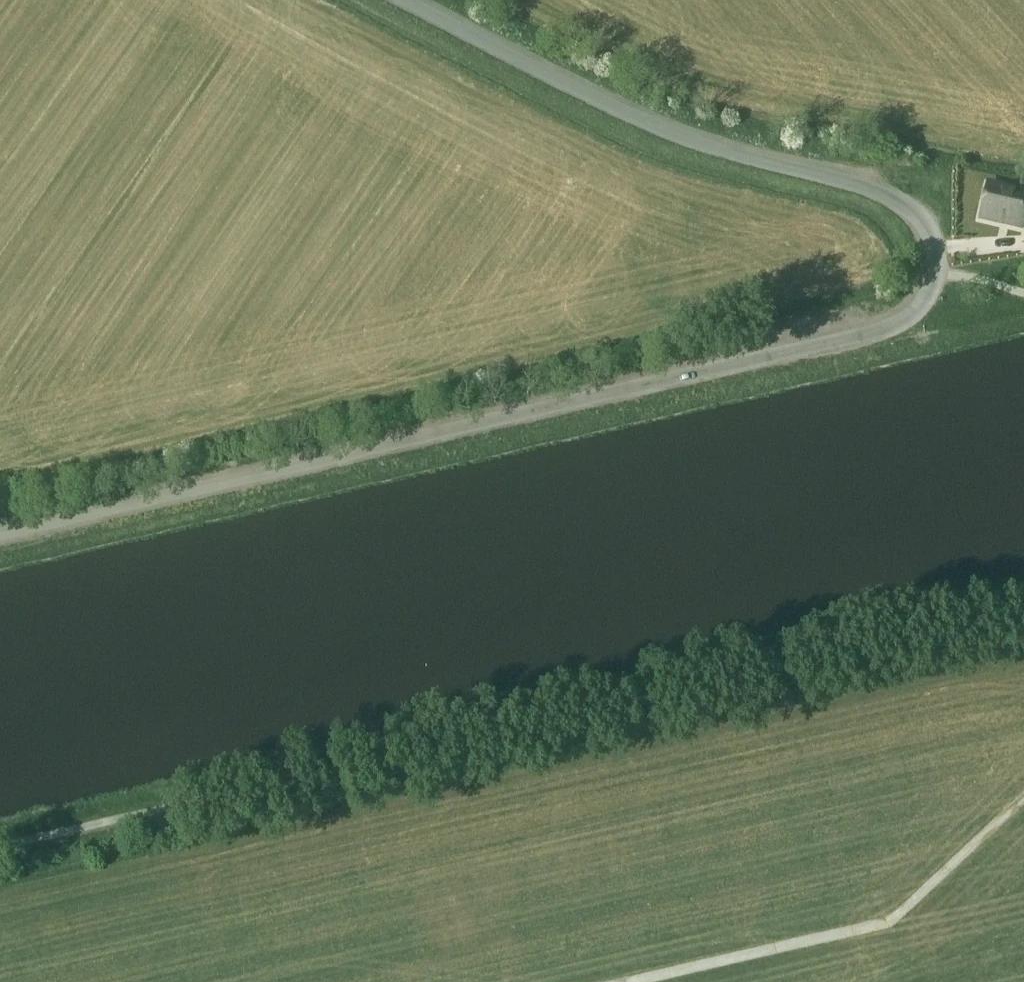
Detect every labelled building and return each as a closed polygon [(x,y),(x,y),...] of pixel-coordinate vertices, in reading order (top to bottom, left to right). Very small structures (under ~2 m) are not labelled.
[(981,217),(1022,227),(1023,220),(1023,194),(988,185),(981,217)]
